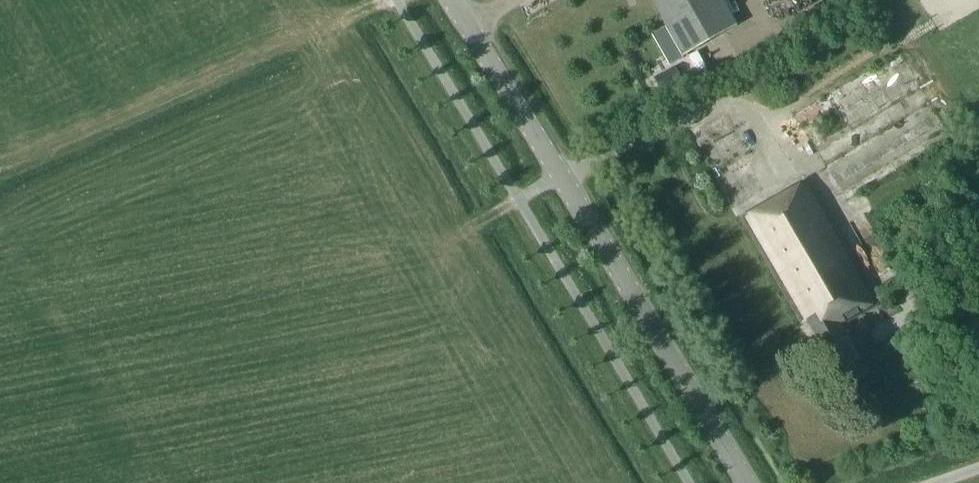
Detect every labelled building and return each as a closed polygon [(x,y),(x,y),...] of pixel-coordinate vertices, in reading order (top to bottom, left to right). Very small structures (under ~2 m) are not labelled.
[(685,57),(738,26),(723,0),(653,0),(685,57)] [(795,116),(847,202),(951,139),(899,53),(795,116)] [(806,180),(740,218),(803,325),(808,322),(844,383),(862,372),(858,363),(863,360),(843,326),(879,305),(806,180)]
